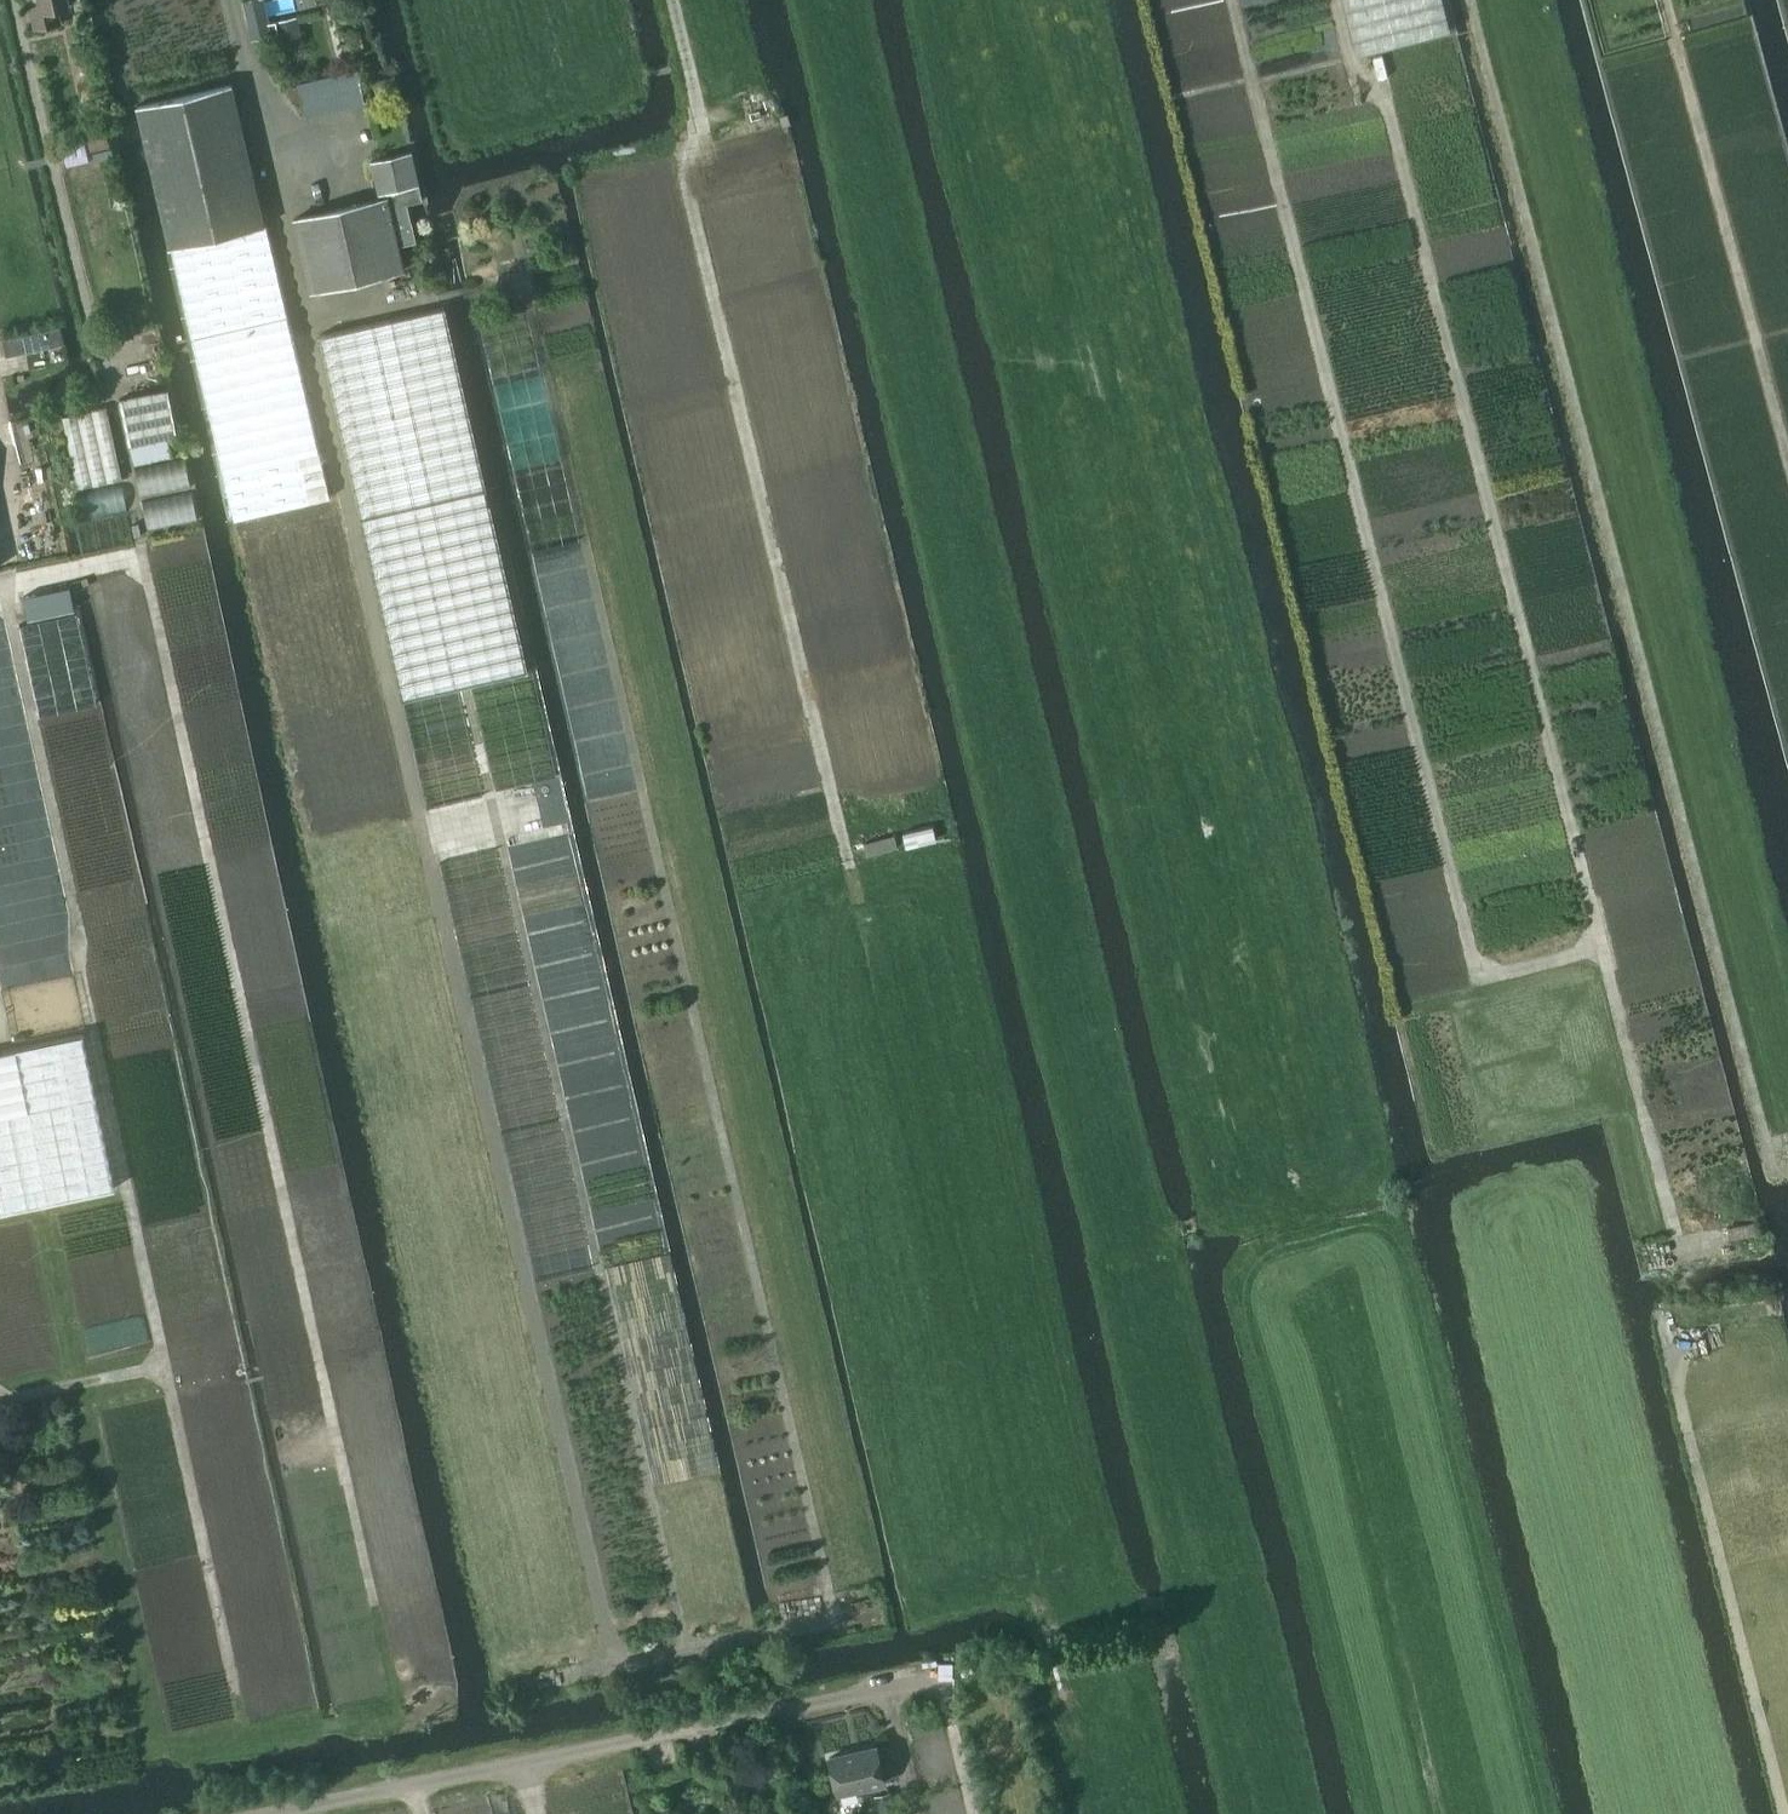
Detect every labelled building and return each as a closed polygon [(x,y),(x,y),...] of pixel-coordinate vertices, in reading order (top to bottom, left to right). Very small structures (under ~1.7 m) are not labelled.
[(35,28),(62,22),(58,8),(70,5),(69,0),(29,0),(35,28)] [(1358,54),(1449,31),(1441,0),(1344,0),(1358,54)] [(267,21),(249,25),(252,37),(270,34),(267,23),(267,21)] [(298,27),(271,34),(275,49),(302,42),(298,27)] [(387,77),(373,80),(378,97),(392,94),(387,77)] [(224,475),(234,520),(329,499),(267,227),(266,227),(232,86),(137,108),(171,249),(174,248),(225,474),(224,475)] [(84,127),(89,151),(108,147),(103,124),(84,127)] [(415,243),(406,205),(423,201),(412,153),(372,163),(380,200),(295,220),(312,292),(403,270),(397,247),(415,243)] [(405,700),(529,671),(443,307),(318,337),(405,700)] [(60,325),(2,338),(5,355),(64,342),(60,325)] [(121,400),(131,447),(178,436),(168,390),(121,400)] [(62,418),(78,491),(123,481),(107,407),(62,418)] [(114,1187),(82,1034),(16,1047),(0,1051),(0,1211),(114,1187)] [(1726,1226),(1728,1238),(1757,1231),(1755,1220),(1726,1226)] [(829,1755),(837,1790),(884,1779),(876,1744),(829,1755)] [(875,1795),(880,1813),(895,1813),(890,1791),(875,1795)]
